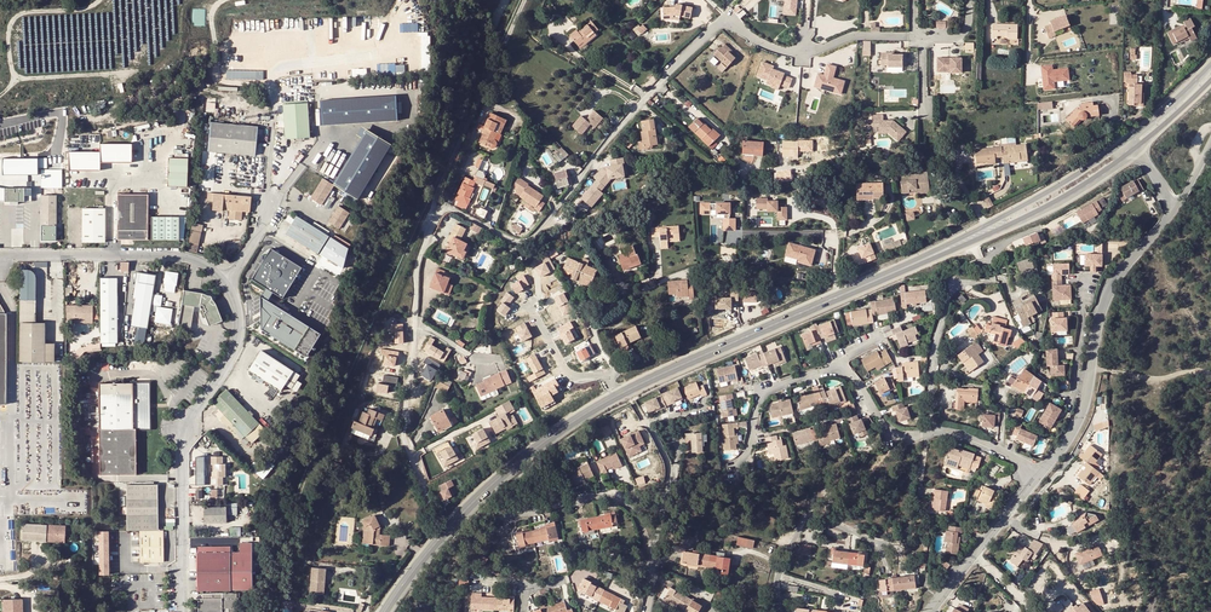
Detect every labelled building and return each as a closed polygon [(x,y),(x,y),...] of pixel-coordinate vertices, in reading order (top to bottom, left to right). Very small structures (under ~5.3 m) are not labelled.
[(797,0),(786,0),(785,9),(795,11),(797,0)] [(672,16),(679,17),(690,19),(691,8),(675,5),(674,7),(662,8),(663,20),(672,20),(672,16)] [(193,8),(193,25),(206,25),(206,8),(193,8)] [(1065,14),(1050,20),(1051,24),(1044,26),(1049,37),(1056,35),(1054,30),(1070,24),(1065,14)] [(1166,33),(1172,43),(1180,39),(1181,38),(1180,36),(1186,33),(1188,37),(1190,41),(1197,38),(1192,28),(1194,26),(1190,18),(1183,22),(1185,26),(1180,29),(1179,26),(1166,33)] [(592,30),(595,26),(591,21),(578,32),(576,30),(570,35),(578,46),(583,42),(585,44),(596,35),(594,33),(592,30)] [(992,24),(991,39),(997,39),(997,36),(1007,36),(1007,39),(1017,39),(1017,36),(1017,27),(1017,24),(992,24)] [(875,25),(870,25),(871,33),(880,33),(880,29),(875,29),(875,25)] [(642,26),(636,31),(640,35),(646,30),(642,26)] [(431,70),(431,32),(422,32),(422,70),(431,70)] [(966,42),(966,51),(975,52),(975,42),(966,42)] [(713,54),(722,62),(727,67),(735,58),(730,54),(732,52),(724,44),(721,48),(719,47),(713,54)] [(888,54),(881,54),(881,62),(876,61),(876,65),(881,66),(888,66),(888,68),(902,68),(903,56),(888,56),(888,54)] [(961,60),(937,60),(937,71),(950,72),(950,74),(961,74),(961,60)] [(761,62),(756,75),(766,80),(765,83),(771,85),(774,84),(778,86),(779,85),(787,89),(791,80),(782,76),(783,74),(776,71),(775,72),(770,71),(772,66),(761,62)] [(405,63),(378,64),(378,74),(406,72),(405,63)] [(1051,65),(1040,66),(1043,90),(1054,88),(1053,81),(1068,79),(1067,68),(1052,70),(1051,65)] [(835,68),(827,66),(823,77),(817,75),(814,88),(840,95),(844,82),(832,79),(835,68)] [(227,78),(256,79),(257,70),(227,69),(227,78)] [(1125,83),(1128,83),(1137,83),(1137,76),(1131,76),(1130,73),(1125,73),(1125,83)] [(1137,83),(1128,83),(1127,105),(1133,106),(1133,103),(1141,103),(1141,93),(1141,84),(1137,84),(1137,83)] [(1133,103),(1133,106),(1143,106),(1143,93),(1141,93),(1141,103),(1133,103)] [(398,122),(396,97),(320,100),(322,126),(398,122)] [(308,101),(284,102),(286,137),(310,136),(308,101)] [(1052,101),(1042,102),(1043,109),(1053,108),(1052,101)] [(1078,108),(1066,120),(1072,126),(1079,119),(1081,120),(1084,120),(1085,120),(1086,118),(1087,116),(1098,115),(1097,105),(1093,106),(1092,102),(1082,104),(1083,107),(1078,108)] [(581,116),(572,127),(581,134),(590,124),(595,127),(603,118),(594,111),(586,120),(581,116)] [(490,113),(483,128),(486,129),(485,132),(483,132),(480,140),(486,142),(485,145),(490,148),(492,148),(494,141),(493,139),(496,132),(497,133),(498,130),(500,126),(503,118),(490,113)] [(883,116),(871,117),(871,123),(878,123),(878,127),(878,132),(886,132),(888,134),(898,143),(906,133),(892,122),(883,122),(883,116)] [(710,131),(711,130),(704,123),(703,124),(698,119),(689,127),(707,146),(717,138),(710,131)] [(1079,119),(1072,126),(1074,128),(1081,120),(1079,119)] [(208,152),(213,152),(255,156),(257,128),(229,125),(211,123),(208,152)] [(638,142),(638,148),(650,134),(655,129),(654,124),(641,126),(643,141),(638,142)] [(713,128),(711,130),(710,131),(717,138),(719,135),(713,128)] [(653,145),(657,145),(656,136),(655,129),(650,134),(638,148),(639,150),(651,148),(650,146),(653,145)] [(368,130),(334,185),(359,200),(392,145),(368,130)] [(744,136),(742,154),(754,155),(762,156),(763,142),(747,141),(747,137),(744,136)] [(1007,146),(1016,145),(1016,142),(1001,144),(1001,147),(1001,151),(1008,150),(1007,146)] [(68,152),(68,171),(99,170),(99,162),(131,162),(131,144),(99,144),(99,152),(68,152)] [(1002,161),(1008,160),(1027,158),(1025,144),(1016,145),(1007,146),(1008,150),(1001,151),(1002,156),(1002,161)] [(798,158),(798,146),(782,146),(782,152),(788,152),(788,157),(798,158)] [(976,163),(987,162),(995,161),(994,157),(993,148),(974,150),(976,163)] [(561,150),(554,156),(559,162),(565,156),(561,150)] [(579,156),(582,160),(587,155),(583,152),(579,156)] [(665,158),(666,166),(673,165),(672,157),(665,158)] [(38,173),(37,158),(2,158),(3,174),(38,173)] [(187,159),(168,159),(167,187),(186,188),(187,159)] [(599,184),(583,203),(592,211),(604,198),(600,194),(604,189),(606,191),(613,182),(626,181),(624,170),(626,170),(625,163),(613,164),(614,171),(605,173),(597,182),(599,184)] [(62,187),(62,169),(41,169),(41,187),(62,187)] [(554,174),(556,180),(568,177),(567,174),(569,173),(568,169),(554,174)] [(926,173),(914,174),(915,188),(916,193),(924,192),(924,189),(928,189),(926,173)] [(901,190),(915,188),(914,174),(907,175),(907,182),(900,182),(901,190)] [(475,181),(466,177),(459,191),(455,200),(458,201),(456,206),(466,210),(471,199),(469,198),(472,192),(474,188),(473,187),(475,181)] [(569,180),(568,177),(556,180),(558,188),(572,184),(570,180),(569,180)] [(334,185),(323,178),(311,198),(321,205),(334,185)] [(535,209),(539,212),(545,203),(540,201),(543,196),(527,185),(528,184),(518,178),(512,187),(517,191),(522,194),(520,197),(527,201),(524,206),(533,212),(535,209)] [(497,186),(485,180),(484,184),(495,190),(497,186)] [(1123,192),(1119,195),(1122,201),(1127,199),(1126,198),(1138,191),(1139,192),(1144,190),(1138,180),(1134,182),(1133,180),(1120,188),(1123,192)] [(856,184),(856,197),(873,196),(873,198),(883,198),(883,183),(856,184)] [(24,188),(7,188),(7,202),(10,202),(10,204),(18,204),(18,202),(24,202),(24,188)] [(229,211),(230,212),(242,213),(242,212),(249,213),(251,197),(214,193),(208,193),(207,201),(213,202),(213,211),(222,212),(223,210),(229,211)] [(117,194),(117,240),(147,241),(148,194),(117,194)] [(41,195),(40,240),(55,241),(56,196),(41,195)] [(988,196),(984,198),(985,201),(989,207),(993,205),(990,199),(988,196)] [(756,199),(756,209),(767,209),(767,212),(778,212),(778,221),(787,221),(787,208),(778,208),(777,202),(768,202),(768,199),(756,199)] [(730,204),(701,204),(701,215),(710,215),(711,212),(717,212),(717,215),(724,215),(724,231),(735,231),(735,219),(730,219),(728,219),(728,215),(730,215),(730,204)] [(329,222),(332,224),(341,225),(350,212),(339,205),(329,222)] [(82,208),(81,243),(104,243),(104,209),(82,208)] [(481,208),(477,215),(484,218),(488,211),(481,208)] [(1097,208),(1078,219),(1080,221),(1079,223),(1083,230),(1098,222),(1097,220),(1102,217),(1097,208)] [(242,213),(230,212),(229,215),(229,219),(242,221),(242,213)] [(318,254),(329,236),(296,216),(285,234),(318,254)] [(904,219),(907,226),(913,223),(911,216),(904,219)] [(171,218),(151,218),(151,241),(157,241),(179,241),(179,219),(171,218)] [(473,223),(470,228),(476,232),(479,226),(473,223)] [(446,251),(464,260),(471,246),(460,240),(466,229),(456,224),(450,235),(453,237),(450,242),(446,251)] [(522,230),(515,224),(512,229),(519,234),(522,230)] [(660,237),(661,246),(668,246),(668,242),(667,240),(667,235),(673,235),(673,239),(680,239),(679,225),(651,228),(652,237),(660,237)] [(201,234),(191,232),(190,244),(199,246),(201,234)] [(1042,241),(1039,234),(1025,240),(1028,247),(1042,241)] [(900,239),(883,246),(885,252),(902,245),(901,242),(900,239)] [(858,247),(863,258),(866,257),(868,262),(878,258),(871,242),(858,247)] [(815,250),(788,244),(785,257),(798,260),(798,263),(811,266),(815,250)] [(632,245),(628,246),(637,262),(640,261),(638,253),(636,254),(632,245)] [(618,255),(622,267),(637,262),(628,246),(624,248),(625,253),(618,255)] [(252,280),(283,299),(302,268),(271,248),(252,280)] [(1103,256),(1084,256),(1084,267),(1090,267),(1091,273),(1095,273),(1095,267),(1103,267),(1103,256)] [(568,257),(562,270),(571,274),(570,278),(576,281),(578,276),(592,282),(597,269),(588,266),(588,264),(582,261),(581,263),(568,257)] [(1035,268),(1033,258),(1018,261),(1020,271),(1035,268)] [(637,262),(622,267),(623,270),(639,265),(637,262)] [(129,263),(121,263),(121,273),(128,273),(129,263)] [(1052,276),(1052,281),(1061,281),(1061,276),(1069,275),(1069,265),(1053,266),(1053,276),(1052,276)] [(28,271),(20,271),(20,324),(20,362),(54,362),(54,344),(45,344),(45,324),(35,324),(36,278),(35,276),(34,274),(33,273),(32,272),(30,271),(28,271)] [(435,272),(431,283),(439,286),(437,290),(444,293),(450,278),(435,272)] [(156,276),(137,273),(136,283),(154,286),(156,276)] [(177,275),(166,273),(165,284),(176,286),(177,275)] [(512,285),(516,292),(530,284),(524,274),(518,278),(520,280),(512,285)] [(590,287),(592,282),(578,276),(576,281),(590,287)] [(117,279),(101,279),(101,299),(100,344),(117,344),(117,279)] [(668,281),(669,294),(677,293),(688,293),(688,296),(689,299),(694,299),(692,284),(688,284),(687,279),(668,281)] [(1061,281),(1052,281),(1053,301),(1071,300),(1070,286),(1062,287),(1061,281)] [(151,305),(154,286),(136,283),(133,300),(135,300),(131,327),(147,330),(151,305)] [(176,286),(165,284),(163,295),(174,296),(176,286)] [(925,290),(901,293),(902,305),(906,305),(906,303),(912,303),(916,302),(926,301),(925,290)] [(203,294),(185,291),(178,328),(191,330),(195,307),(201,308),(203,310),(210,326),(223,321),(216,304),(213,300),(213,297),(212,296),(209,295),(208,296),(203,294)] [(716,298),(716,309),(731,309),(731,301),(739,301),(739,291),(731,291),(731,298),(716,298)] [(744,292),(743,303),(756,304),(757,294),(744,292)] [(507,307),(514,299),(507,294),(501,302),(503,304),(497,311),(505,317),(510,310),(507,307)] [(153,296),(151,305),(160,306),(161,297),(153,296)] [(1035,297),(1024,302),(1014,307),(1021,321),(1020,321),(1023,328),(1031,324),(1028,318),(1042,311),(1035,297)] [(893,298),(874,302),(877,315),(896,311),(893,298)] [(1012,302),(1014,307),(1024,302),(1022,298),(1012,302)] [(654,303),(655,309),(663,307),(661,301),(654,303)] [(67,319),(75,319),(93,320),(93,306),(68,306),(67,319)] [(157,308),(155,323),(164,324),(169,325),(171,311),(157,308)] [(852,324),(868,321),(866,313),(866,310),(850,313),(852,324)] [(1063,318),(1062,313),(1051,314),(1052,318),(1050,319),(1050,331),(1066,330),(1065,318),(1063,318)] [(995,332),(994,334),(992,343),(1006,346),(1009,337),(1010,338),(1012,330),(1005,329),(1007,320),(993,317),(991,325),(986,324),(984,332),(989,333),(989,330),(995,332)] [(823,337),(833,333),(838,331),(834,320),(819,326),(823,337)] [(557,328),(566,344),(576,338),(571,329),(574,327),(571,321),(557,328)] [(516,327),(522,342),(533,337),(526,322),(516,327)] [(405,343),(404,323),(391,324),(391,331),(395,331),(396,343),(405,343)] [(975,325),(972,327),(977,334),(980,331),(975,325)] [(615,336),(620,347),(627,343),(630,342),(641,337),(636,326),(615,336)] [(820,338),(823,337),(819,326),(815,327),(817,331),(820,338)] [(915,326),(901,331),(895,333),(897,338),(900,345),(908,342),(916,339),(915,334),(918,333),(915,326)] [(891,335),(895,333),(901,331),(900,327),(890,330),(891,335)] [(972,327),(967,330),(976,341),(980,338),(977,334),(972,327)] [(820,338),(817,331),(812,333),(811,330),(801,334),(805,344),(811,342),(815,340),(817,344),(821,342),(820,338)] [(1021,338),(1012,344),(1017,351),(1026,345),(1021,338)] [(459,340),(457,344),(465,348),(467,345),(459,340)] [(976,341),(957,356),(961,361),(963,359),(972,371),(984,362),(978,355),(983,351),(976,341)] [(763,353),(768,364),(768,365),(773,362),(785,358),(780,347),(763,353)] [(301,373),(262,348),(249,368),(282,390),(286,385),(292,388),(301,373)] [(396,367),(399,351),(385,348),(382,364),(396,367)] [(892,361),(886,350),(881,352),(886,361),(887,364),(892,361)] [(1057,366),(1056,350),(1046,351),(1047,367),(1050,367),(1051,377),(1064,376),(1063,366),(1057,366)] [(877,351),(861,359),(867,371),(875,367),(883,362),(878,354),(877,351)] [(528,376),(530,381),(546,374),(536,353),(527,357),(534,373),(528,376)] [(763,353),(757,355),(757,354),(745,358),(749,370),(755,368),(762,365),(762,366),(768,364),(763,353)] [(428,358),(421,371),(434,378),(441,364),(428,358)] [(963,359),(961,361),(969,372),(972,371),(963,359)] [(918,362),(902,363),(902,367),(897,367),(898,380),(903,380),(903,376),(918,376),(918,362)] [(735,365),(716,370),(719,383),(733,379),(733,381),(738,380),(735,365)] [(1012,386),(1024,392),(1034,377),(1024,369),(1020,375),(1019,375),(1016,380),(1013,385),(1012,386)] [(467,374),(464,372),(461,371),(459,376),(468,380),(471,373),(468,371),(467,374)] [(483,380),(484,382),(477,386),(481,397),(498,391),(498,389),(505,387),(500,374),(483,380)] [(1013,385),(1016,380),(1010,376),(1007,381),(1013,385)] [(879,393),(890,388),(896,385),(892,378),(887,381),(885,377),(874,382),(879,393)] [(1034,377),(1024,392),(1038,402),(1043,393),(1042,392),(1037,389),(1042,382),(1034,377)] [(556,378),(533,390),(543,409),(556,403),(551,394),(562,389),(556,378)] [(696,382),(683,388),(688,400),(701,395),(702,397),(707,395),(703,385),(698,387),(696,382)] [(1037,389),(1042,392),(1047,386),(1042,382),(1037,389)] [(99,430),(136,429),(150,429),(149,383),(99,384),(99,430)] [(450,388),(440,383),(436,389),(447,394),(450,388)] [(814,392),(798,397),(801,409),(818,404),(819,407),(824,405),(820,394),(818,389),(817,386),(813,387),(814,392)] [(825,394),(824,392),(823,388),(818,389),(820,394),(824,405),(824,408),(835,404),(835,403),(840,401),(840,403),(846,401),(841,386),(835,388),(836,390),(825,394)] [(677,387),(666,392),(667,395),(662,397),(662,398),(666,406),(672,404),(671,402),(682,397),(677,387)] [(968,389),(957,388),(956,403),(956,409),(964,409),(964,402),(977,402),(978,389),(968,388),(968,389)] [(259,424),(227,391),(214,403),(219,409),(214,413),(228,427),(229,426),(242,439),(259,424)] [(720,400),(723,417),(734,416),(733,409),(731,399),(733,398),(733,393),(719,395),(720,400)] [(793,412),(789,396),(784,397),(785,400),(772,403),(769,408),(771,417),(793,412)] [(656,398),(645,403),(649,413),(660,408),(661,409),(666,407),(666,406),(662,398),(657,400),(656,398)] [(450,399),(443,403),(448,413),(456,410),(450,399)] [(511,401),(497,409),(498,412),(507,407),(510,412),(515,409),(511,401)] [(898,414),(896,415),(898,421),(909,417),(906,407),(904,407),(902,402),(891,406),(892,411),(894,411),(895,412),(897,411),(898,414)] [(1023,404),(1019,403),(1018,409),(1015,415),(1021,417),(1024,411),(1021,410),(1023,404)] [(1061,410),(1049,404),(1038,424),(1049,431),(1061,410)] [(507,414),(510,412),(507,407),(498,412),(500,415),(501,416),(502,418),(498,420),(497,418),(491,422),(497,434),(503,430),(502,428),(506,426),(507,428),(513,425),(512,424),(507,414)] [(355,421),(352,427),(371,436),(374,429),(370,428),(375,417),(382,421),(384,415),(369,409),(367,414),(363,412),(359,423),(355,421)] [(507,414),(512,424),(517,422),(513,415),(512,416),(511,414),(516,411),(515,409),(510,412),(507,414)] [(443,410),(431,417),(439,432),(452,425),(443,410)] [(1000,412),(995,410),(995,415),(983,414),(982,426),(994,427),(994,422),(999,422),(1000,412)] [(856,414),(848,418),(853,433),(865,429),(863,424),(861,424),(860,422),(862,421),(861,418),(858,419),(856,414)] [(374,442),(382,421),(375,417),(370,428),(374,429),(371,436),(352,427),(350,432),(374,442)] [(733,423),(722,424),(725,450),(736,449),(735,444),(734,434),(734,428),(746,426),(746,421),(738,422),(733,423)] [(1022,425),(1017,423),(1013,434),(1017,436),(1016,439),(1033,447),(1037,437),(1020,430),(1022,425)] [(1102,423),(1094,425),(1096,431),(1104,429),(1102,425),(1102,423)] [(607,424),(599,429),(602,437),(611,433),(607,424)] [(821,433),(816,434),(820,446),(825,444),(824,442),(829,440),(840,437),(836,424),(820,428),(821,433)] [(136,429),(99,430),(99,475),(136,474),(136,429)] [(810,430),(793,435),(797,447),(814,442),(810,430)] [(482,431),(474,435),(480,446),(488,442),(482,431)] [(637,431),(619,439),(628,457),(637,452),(633,444),(642,440),(637,431)] [(690,433),(685,434),(685,440),(691,439),(691,453),(703,452),(703,446),(702,433),(690,433)] [(776,435),(766,437),(767,442),(769,441),(771,451),(769,451),(770,457),(774,456),(776,463),(789,461),(786,445),(782,445),(781,439),(777,440),(776,435)] [(1102,454),(1090,445),(1087,449),(1088,450),(1084,455),(1083,454),(1082,453),(1079,457),(1086,462),(1092,467),(1095,463),(1102,454)] [(451,446),(441,451),(442,453),(445,460),(442,461),(445,466),(457,460),(454,455),(456,454),(451,446)] [(959,463),(970,467),(974,455),(975,454),(963,450),(962,451),(962,453),(959,452),(959,450),(950,447),(945,461),(958,465),(959,463)] [(615,452),(593,463),(597,472),(599,476),(605,474),(603,471),(610,468),(610,466),(612,465),(613,466),(614,469),(621,466),(615,452)] [(982,457),(974,455),(970,467),(970,468),(976,470),(977,467),(978,467),(982,457)] [(213,465),(213,472),(213,474),(213,477),(211,477),(211,486),(222,485),(223,478),(225,478),(225,464),(222,464),(222,457),(211,458),(211,465),(213,465)] [(250,466),(263,479),(276,466),(267,457),(264,461),(259,457),(250,466)] [(1081,474),(1080,473),(1077,476),(1089,485),(1096,476),(1099,472),(1097,470),(1092,467),(1086,462),(1083,466),(1086,468),(1083,471),(1081,474)] [(589,474),(584,464),(575,468),(565,472),(571,485),(586,478),(585,476),(589,474)] [(636,478),(638,485),(646,483),(644,476),(636,478)] [(447,512),(445,507),(450,503),(448,499),(455,496),(451,488),(454,487),(452,481),(441,486),(444,491),(441,492),(445,500),(442,501),(444,507),(440,509),(442,514),(447,512)] [(157,484),(127,485),(127,530),(157,529),(157,484)] [(999,493),(980,485),(978,490),(977,489),(973,499),(993,508),(999,493)] [(1082,485),(1075,493),(1083,500),(1090,491),(1082,485)] [(934,499),(936,499),(936,503),(935,510),(945,511),(948,491),(935,489),(934,499)] [(229,515),(238,515),(238,502),(229,502),(229,515)] [(204,508),(204,523),(226,523),(226,508),(204,508)] [(596,517),(598,529),(613,526),(612,524),(616,524),(615,512),(610,513),(610,514),(596,517)] [(1088,522),(1089,525),(1099,520),(1096,515),(1086,513),(1085,517),(1083,518),(1081,515),(1078,517),(1072,524),(1076,532),(1085,527),(1084,524),(1088,522)] [(362,521),(365,527),(367,530),(366,540),(369,540),(369,544),(389,546),(390,536),(380,535),(377,534),(378,530),(381,528),(375,515),(362,521)] [(598,529),(596,517),(580,520),(582,532),(598,529)] [(24,540),(47,539),(47,535),(66,535),(65,522),(46,523),(23,524),(24,540)] [(1076,532),(1072,524),(1065,528),(1070,537),(1077,533),(1076,532)] [(555,526),(532,531),(534,543),(558,537),(555,526)] [(957,554),(959,544),(957,544),(958,536),(960,537),(961,533),(962,533),(962,528),(948,526),(948,531),(946,531),(944,542),(949,543),(948,547),(947,547),(946,553),(957,554)] [(163,531),(139,532),(139,562),(163,562),(163,531)] [(519,546),(534,543),(532,531),(516,535),(519,546)] [(107,532),(98,532),(99,575),(109,575),(107,532)] [(738,537),(737,545),(753,549),(755,540),(738,537)] [(1015,542),(1008,552),(1007,553),(1013,557),(1010,561),(1018,566),(1023,559),(1026,561),(1030,556),(1030,555),(1033,552),(1034,554),(1035,554),(1042,545),(1041,544),(1034,540),(1028,549),(1025,547),(1024,549),(1015,542)] [(1075,552),(1079,564),(1104,555),(1099,543),(1075,552)] [(230,547),(197,547),(197,591),(231,591),(252,591),(251,544),(239,544),(239,553),(230,553),(230,547)] [(812,545),(802,544),(800,554),(810,555),(812,545)] [(682,563),(707,567),(709,555),(684,551),(682,563)] [(832,562),(848,564),(849,553),(834,551),(832,562)] [(864,555),(849,553),(848,564),(863,566),(864,555)] [(488,559),(480,554),(476,560),(484,565),(488,559)] [(717,556),(709,555),(707,567),(722,569),(722,574),(728,575),(730,558),(724,557),(724,555),(717,554),(717,556)] [(950,559),(945,565),(949,568),(953,562),(950,559)] [(324,581),(327,582),(328,569),(314,568),(312,593),(323,594),(324,581)] [(613,576),(614,574),(605,571),(603,576),(611,579),(613,576)] [(914,576),(895,578),(892,579),(894,590),(916,587),(914,576)] [(578,590),(599,601),(604,591),(590,583),(591,582),(584,578),(578,590)] [(894,590),(892,579),(879,580),(881,592),(894,590)] [(670,601),(678,606),(684,596),(670,588),(669,590),(665,588),(662,594),(660,597),(663,600),(665,598),(670,601)] [(1099,588),(1090,591),(1092,596),(1101,593),(1099,588)] [(604,591),(599,601),(616,609),(615,611),(616,611),(624,611),(626,610),(622,608),(624,604),(620,602),(621,599),(604,591)] [(222,609),(228,609),(228,611),(237,611),(237,609),(239,609),(239,598),(237,598),(237,593),(202,594),(202,599),(199,599),(199,611),(222,611),(222,609)] [(711,600),(723,605),(725,600),(723,599),(714,594),(711,600)] [(486,598),(481,597),(476,597),(476,595),(471,595),(471,606),(476,606),(475,609),(494,610),(495,598),(486,598)] [(684,596),(678,606),(685,610),(688,611),(698,611),(702,606),(699,604),(700,603),(692,599),(692,600),(684,596)] [(514,602),(510,602),(510,599),(506,598),(495,598),(494,610),(509,610),(509,611),(514,611),(514,602)] [(549,606),(551,611),(573,611),(572,609),(571,609),(568,599),(564,600),(564,602),(549,606)] [(3,601),(4,611),(23,611),(22,600),(3,601)] [(1068,611),(1090,611),(1083,603),(1078,607),(1076,605),(1068,611)] [(355,608),(361,611),(362,611),(364,608),(361,606),(358,604),(355,608)]
